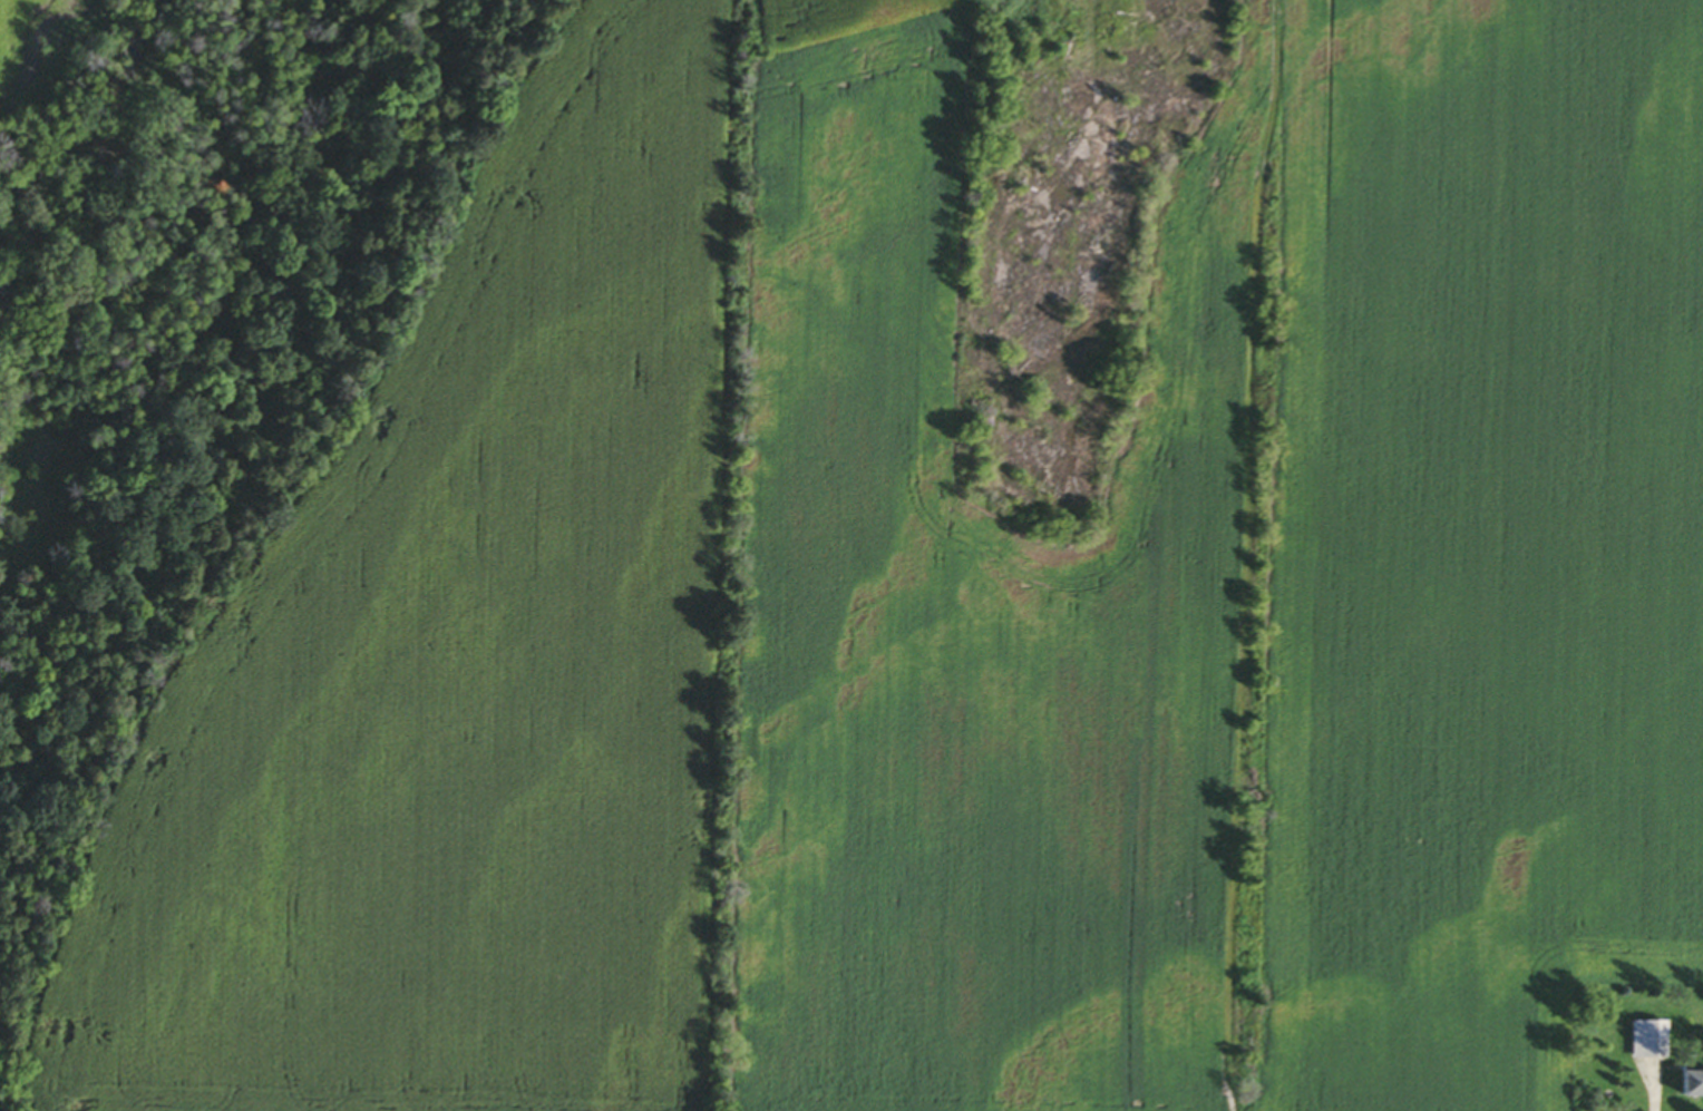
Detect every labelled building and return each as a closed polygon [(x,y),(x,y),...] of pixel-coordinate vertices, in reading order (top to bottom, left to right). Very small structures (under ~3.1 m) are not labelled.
[(1644,1056),(1644,1044),(1628,1044),(1628,1056),(1644,1056)] [(1702,1096),(1702,1070),(1684,1070),(1684,1096),(1702,1096)]
